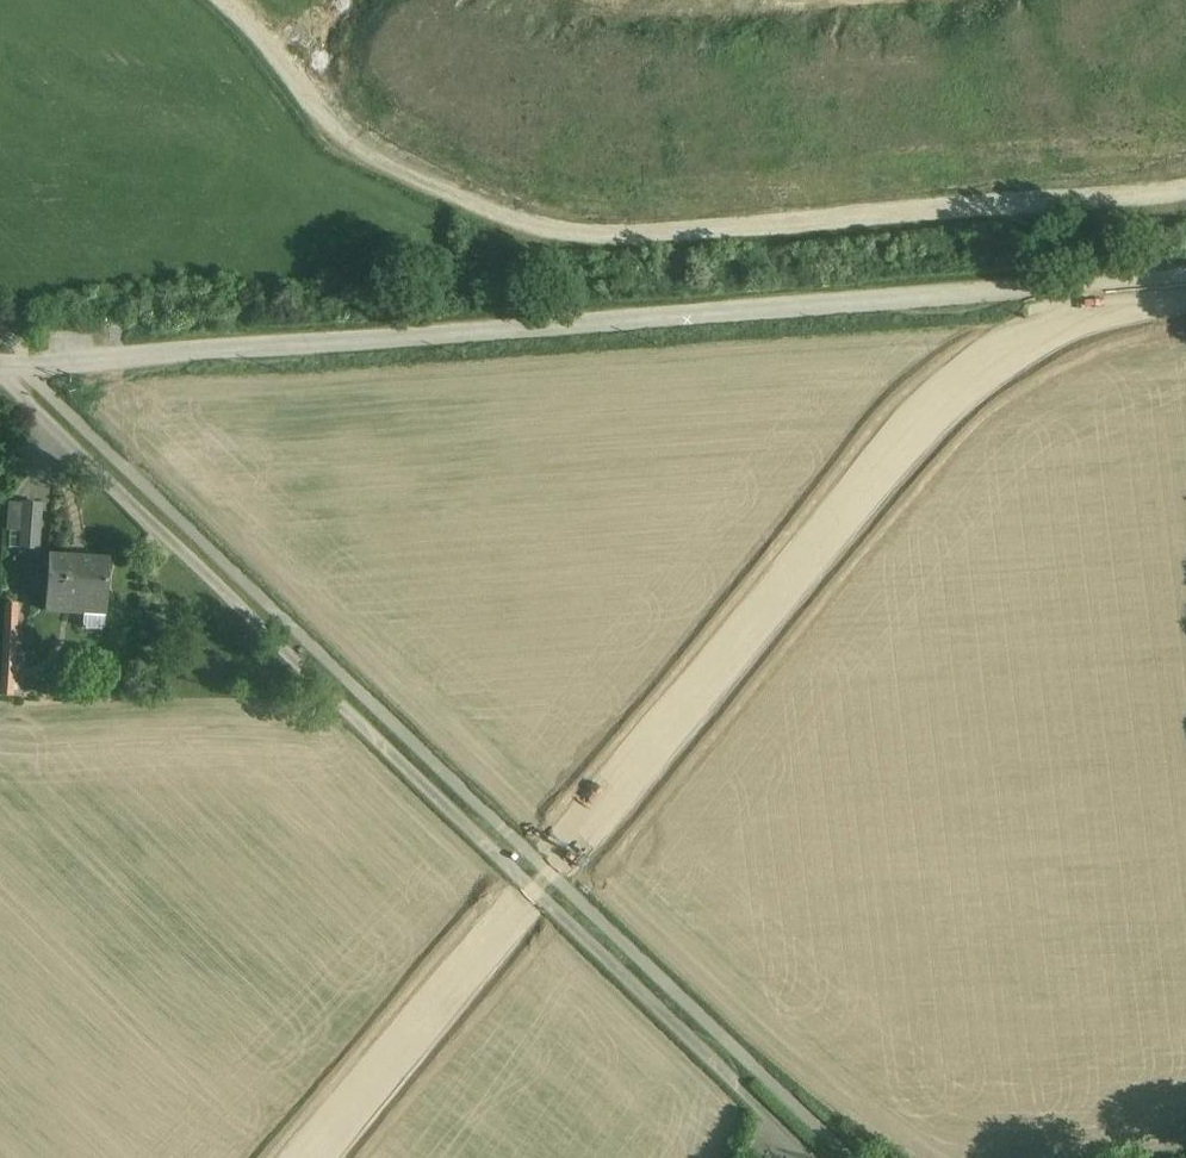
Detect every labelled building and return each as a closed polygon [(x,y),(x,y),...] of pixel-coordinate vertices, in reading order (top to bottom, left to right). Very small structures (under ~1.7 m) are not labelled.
[(33,502),(13,501),(11,548),(31,549),(33,502)] [(106,561),(44,558),(42,608),(80,609),(79,627),(103,628),(106,561)] [(21,603),(3,602),(1,690),(19,691),(21,603)]
